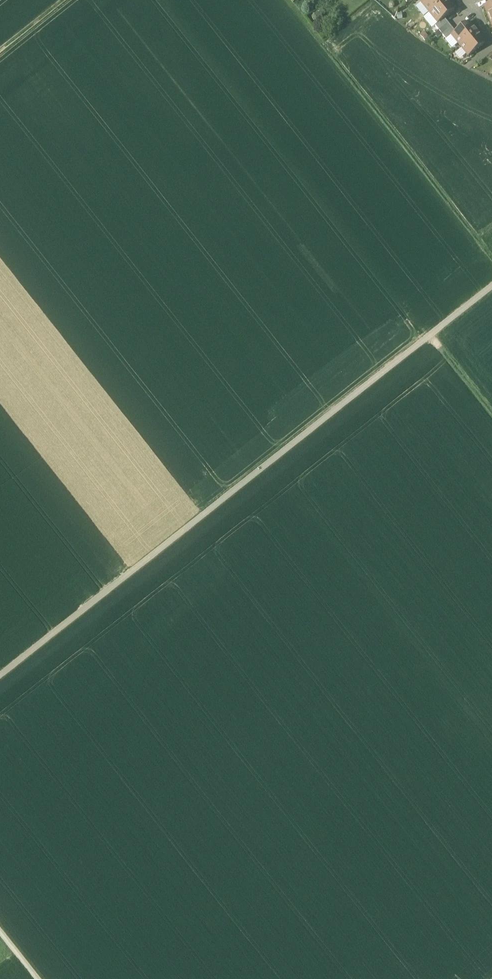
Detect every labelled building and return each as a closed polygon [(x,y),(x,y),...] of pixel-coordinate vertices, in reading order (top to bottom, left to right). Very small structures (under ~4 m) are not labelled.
[(421,2),(423,4),(422,5),(427,11),(428,10),(429,13),(445,0),(424,0),(421,2)] [(429,13),(431,15),(431,16),(435,22),(436,21),(438,23),(444,18),(454,10),(446,0),(445,0),(429,13)] [(438,23),(435,26),(439,30),(448,23),(444,18),(438,23)] [(456,32),(452,36),(453,38),(453,39),(457,45),(458,44),(460,46),(476,33),(468,22),(456,32)] [(448,23),(439,30),(442,35),(452,28),(448,23)] [(452,28),(442,35),(446,40),(452,36),(456,32),(452,28)] [(476,33),(460,46),(462,49),(461,49),(466,55),(467,55),(469,57),(485,44),(476,33)]
